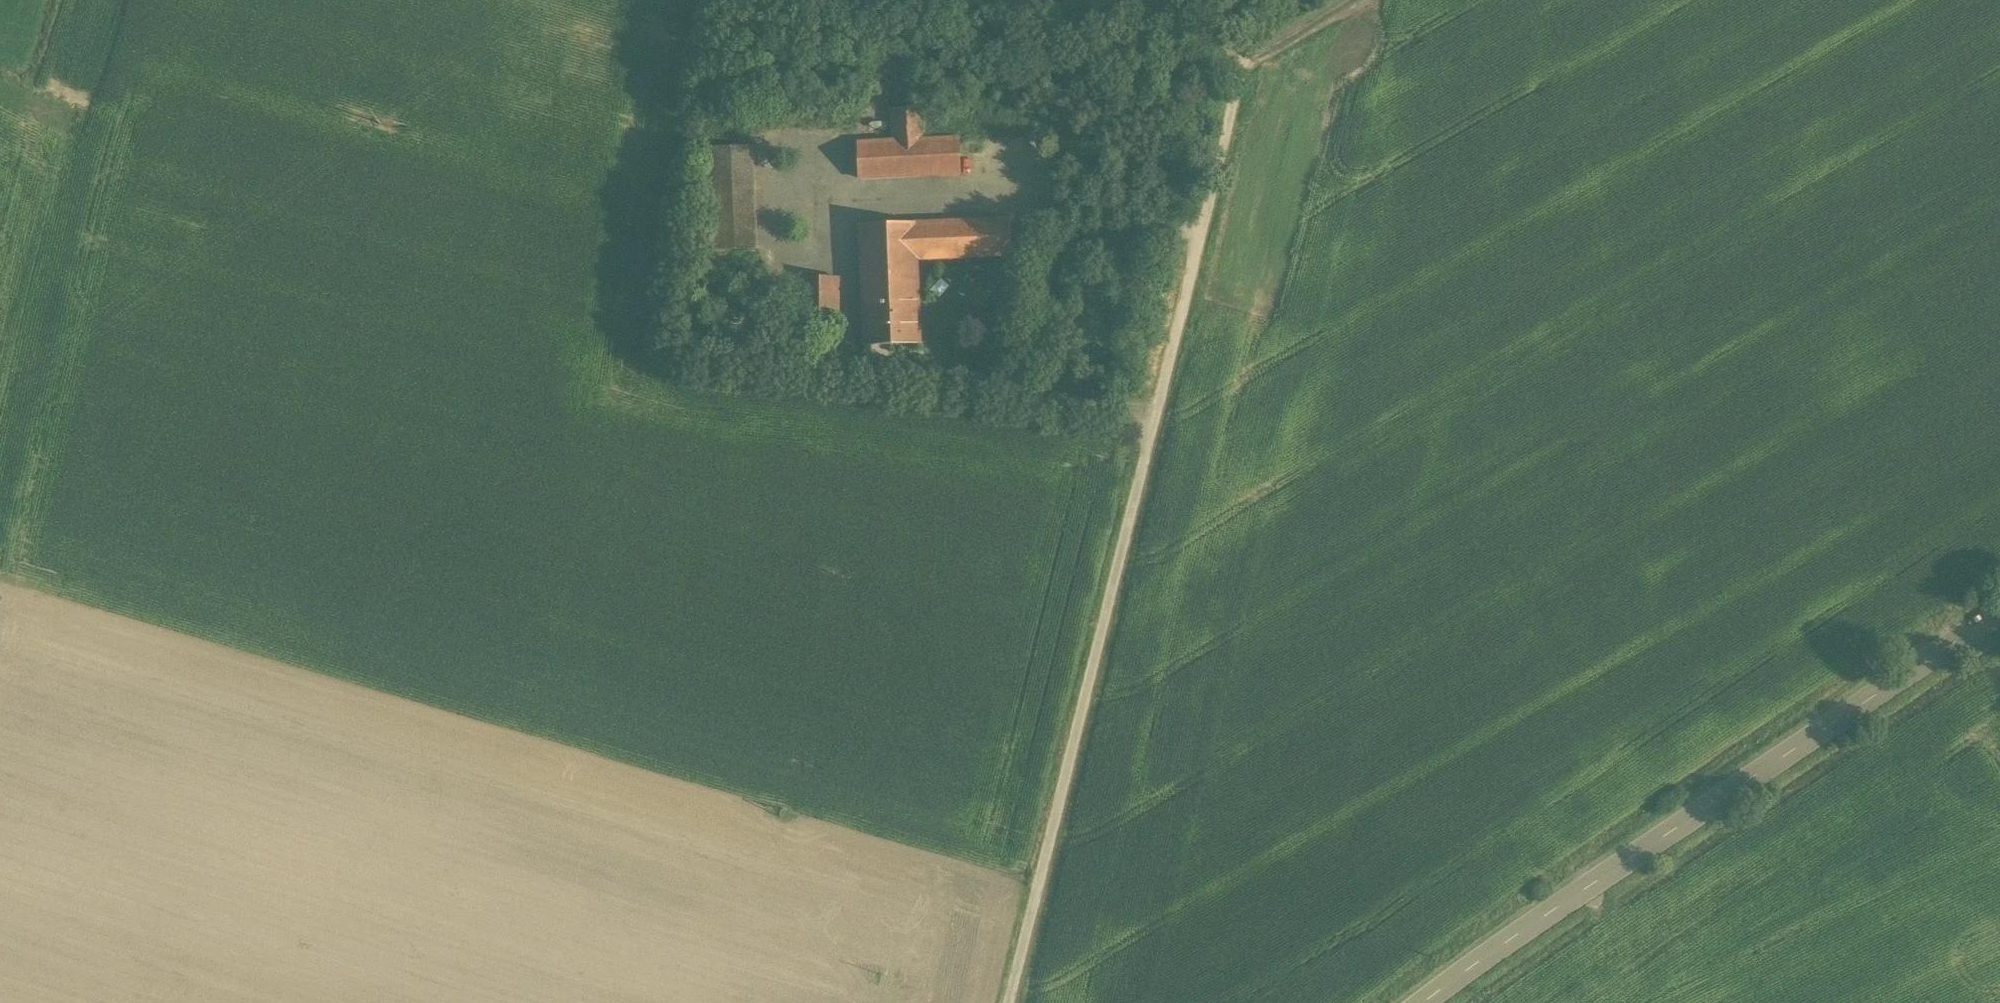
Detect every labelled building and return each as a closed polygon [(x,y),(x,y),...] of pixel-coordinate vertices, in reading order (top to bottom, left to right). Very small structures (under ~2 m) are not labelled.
[(922,108),(889,109),(891,141),(856,142),(858,178),(959,174),(958,138),(923,139),(922,108)] [(751,146),(709,148),(713,250),(755,248),(751,146)] [(1009,219),(859,226),(861,261),(915,258),(916,259),(1010,255),(1009,219)] [(915,258),(861,261),(864,345),(918,343),(916,259),(915,258)] [(837,277),(802,277),(801,316),(837,316),(837,277)]
